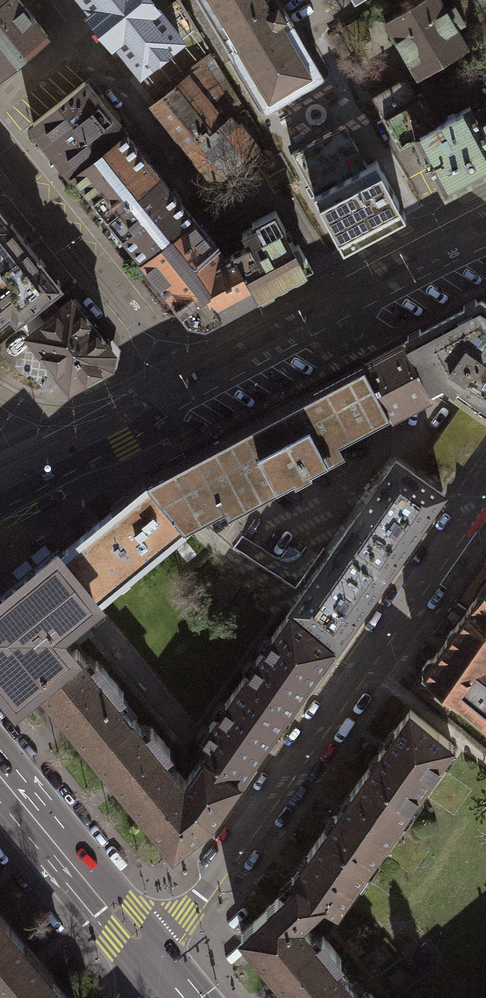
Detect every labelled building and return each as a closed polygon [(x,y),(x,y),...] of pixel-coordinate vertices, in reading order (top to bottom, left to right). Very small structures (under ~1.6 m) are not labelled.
[(19,0),(0,0),(0,72),(47,35),(19,0)] [(99,18),(93,23),(104,37),(110,32),(140,70),(141,71),(180,40),(149,0),(85,0),(99,18)] [(180,40),(141,71),(140,70),(133,76),(143,88),(146,87),(151,94),(209,48),(180,0),(149,0),(180,40)] [(266,108),(322,74),(278,0),(202,0),(266,108)] [(468,45),(457,27),(466,21),(455,3),(446,8),(441,0),(418,0),(385,20),(417,75),(468,45)] [(186,76),(187,78),(218,116),(223,112),(228,118),(236,112),(205,63),(186,76)] [(189,149),(228,118),(223,112),(218,116),(187,78),(154,105),(189,149)] [(406,78),(373,98),(382,115),(416,95),(406,78)] [(74,171),(124,131),(84,81),(33,122),(46,139),(50,135),(55,141),(63,152),(59,155),(72,172),(74,171)] [(416,140),(445,194),(473,179),(485,172),(485,137),(470,106),(438,123),(421,92),(416,95),(382,115),(400,148),(416,140)] [(228,118),(189,149),(214,180),(256,147),(237,123),(241,119),(236,112),(228,118)] [(366,164),(345,124),(292,152),(343,248),(390,223),(406,215),(376,159),(366,164)] [(124,131),(74,171),(101,205),(108,214),(158,174),(124,131)] [(158,174),(108,214),(115,222),(141,256),(142,257),(193,217),(158,174)] [(0,208),(0,317),(10,309),(16,318),(60,283),(40,258),(39,259),(26,242),(13,225),(14,225),(0,208)] [(233,253),(256,295),(260,293),(262,297),(274,291),(271,286),(306,268),(302,261),(307,258),(298,242),(293,245),(275,210),(253,222),(255,226),(242,232),(249,245),(233,253)] [(193,217),(142,257),(141,256),(140,257),(189,318),(197,320),(206,322),(249,299),(256,295),(233,253),(224,258),(193,217)] [(113,351),(71,298),(28,333),(59,372),(57,375),(59,378),(62,380),(65,379),(69,385),(111,363),(113,351)] [(482,299),(444,319),(405,340),(430,388),(446,380),(451,383),(451,385),(469,397),(485,410),(485,302),(482,299)] [(430,388),(405,340),(374,356),(364,361),(390,411),(392,413),(407,405),(405,402),(430,388)] [(184,524),(184,525),(193,521),(201,516),(224,504),(228,511),(346,448),(340,437),(373,420),(382,415),(390,411),(364,361),(364,360),(354,365),(347,369),(259,416),(171,463),(156,472),(146,477),(149,481),(184,524)] [(459,411),(484,429),(485,426),(485,410),(469,397),(459,411)] [(451,477),(426,459),(416,473),(441,491),(451,477)] [(343,536),(387,567),(441,491),(416,473),(396,460),(343,536)] [(184,524),(149,481),(82,536),(60,554),(96,597),(184,524)] [(387,567),(343,536),(297,602),(291,610),(333,645),(338,637),(387,567)] [(16,697),(35,681),(76,648),(59,627),(96,597),(60,554),(57,550),(9,590),(0,597),(0,678),(16,697)] [(485,620),(485,582),(468,608),(485,620)] [(456,625),(452,627),(449,630),(447,634),(447,638),(435,655),(428,657),(422,665),(423,672),(449,694),(485,725),(485,620),(468,608),(456,625)] [(333,645),(291,610),(242,680),(286,711),(333,645)] [(90,749),(132,715),(117,698),(124,692),(97,660),(91,665),(76,648),(35,681),(50,700),(55,696),(66,710),(80,727),(75,731),(90,749)] [(449,694),(423,672),(412,688),(443,712),(451,702),(445,698),(449,694)] [(286,711),(242,680),(199,740),(209,746),(204,753),(239,778),(286,711)] [(364,773),(409,805),(452,743),(410,708),(364,773)] [(132,715),(90,749),(105,767),(110,763),(122,778),(135,794),(130,798),(145,816),(186,782),(185,780),(164,755),(171,750),(152,727),(146,732),(132,715)] [(204,753),(185,780),(186,782),(145,816),(173,849),(211,817),(239,778),(204,753)] [(409,805),(364,773),(321,835),(366,867),(409,805)] [(366,867),(321,835),(291,878),(295,881),(279,896),(300,921),(322,900),(336,909),(366,867)] [(241,932),(268,965),(272,962),(285,977),(297,992),(293,996),(295,997),(328,997),(349,981),(335,963),(341,958),(323,936),(316,941),(300,921),(279,896),(241,932)] [(10,927),(0,914),(0,936),(10,927)] [(50,976),(46,979),(33,964),(21,949),(25,945),(10,927),(0,936),(0,997),(68,997),(50,976)] [(328,997),(364,997),(349,981),(328,997)]
